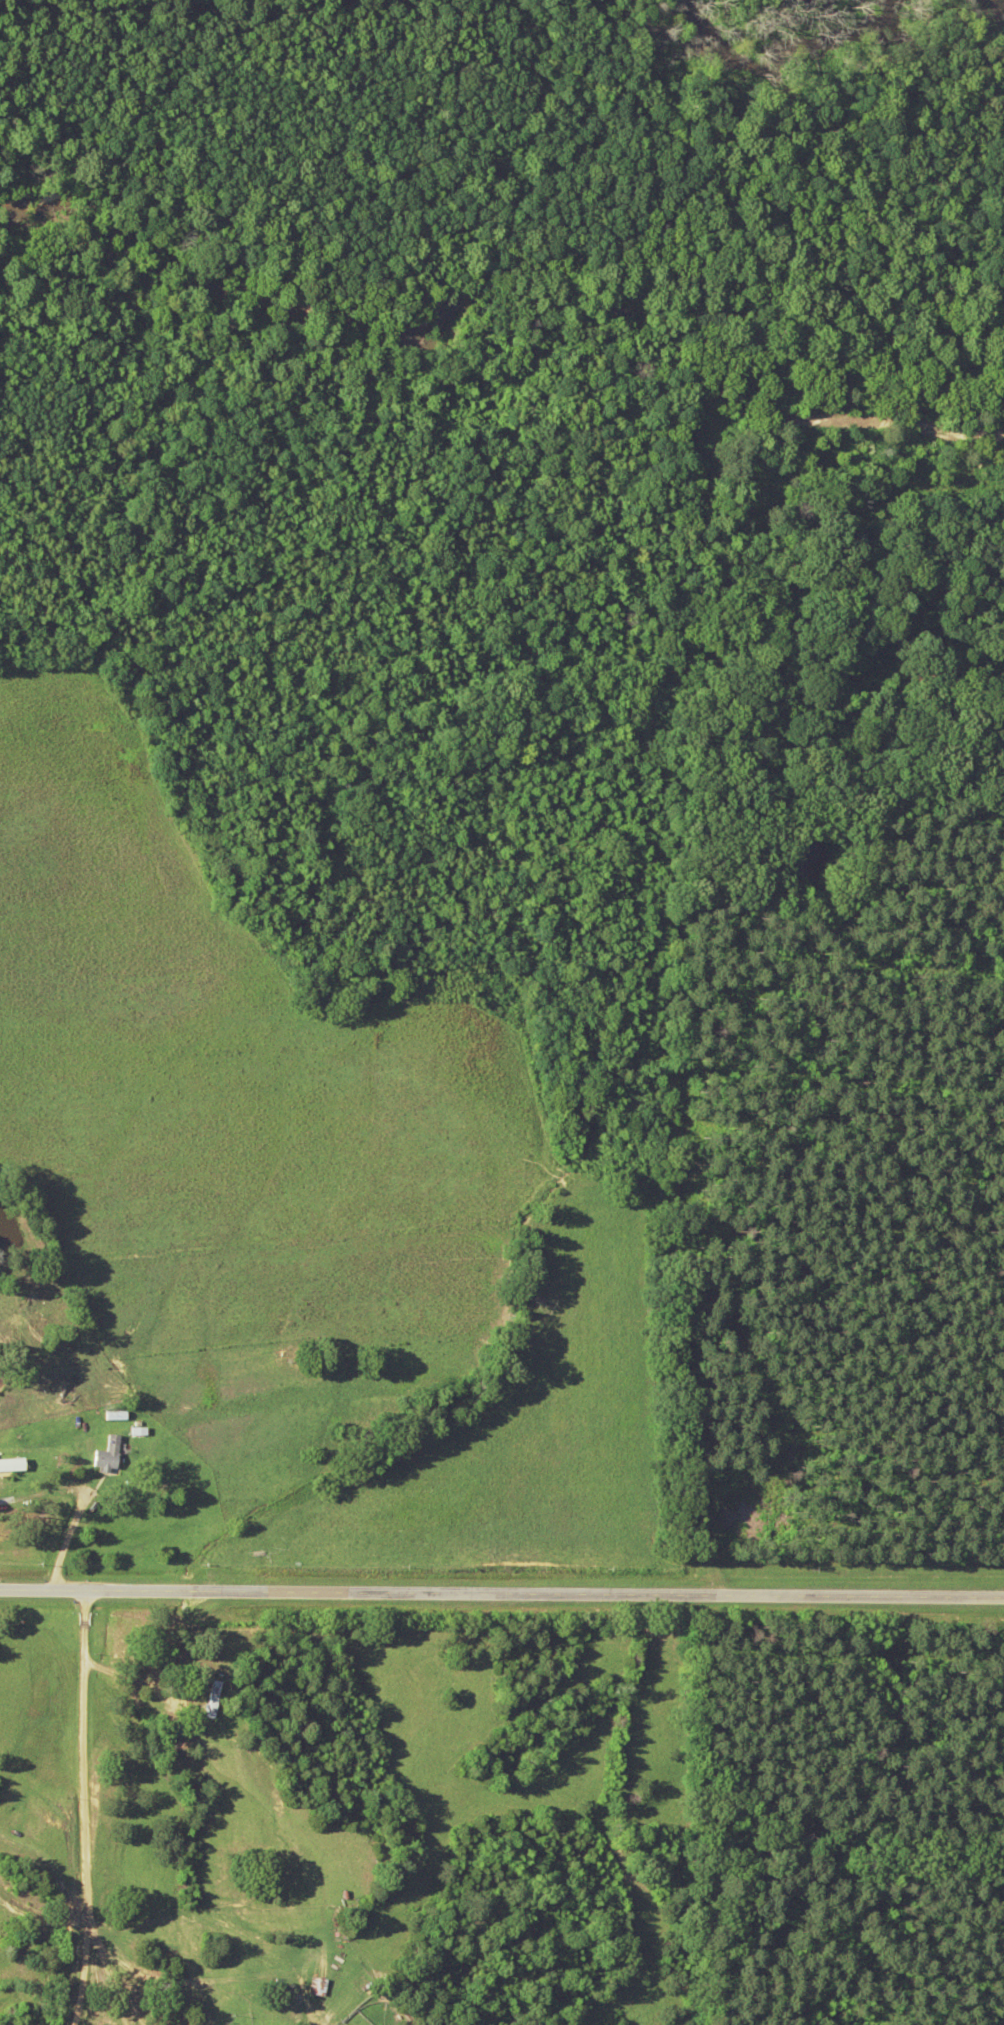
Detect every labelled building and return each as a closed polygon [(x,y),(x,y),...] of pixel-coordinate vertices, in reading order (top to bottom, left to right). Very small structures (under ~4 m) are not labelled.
[(97,1450),(97,1469),(123,1470),(125,1434),(109,1433),(109,1450),(97,1450)] [(12,1476),(12,1470),(24,1469),(24,1457),(0,1458),(0,1476),(12,1476)] [(211,1717),(223,1717),(223,1679),(211,1679),(211,1717)] [(315,1991),(329,1994),(333,1979),(318,1975),(315,1991)]
